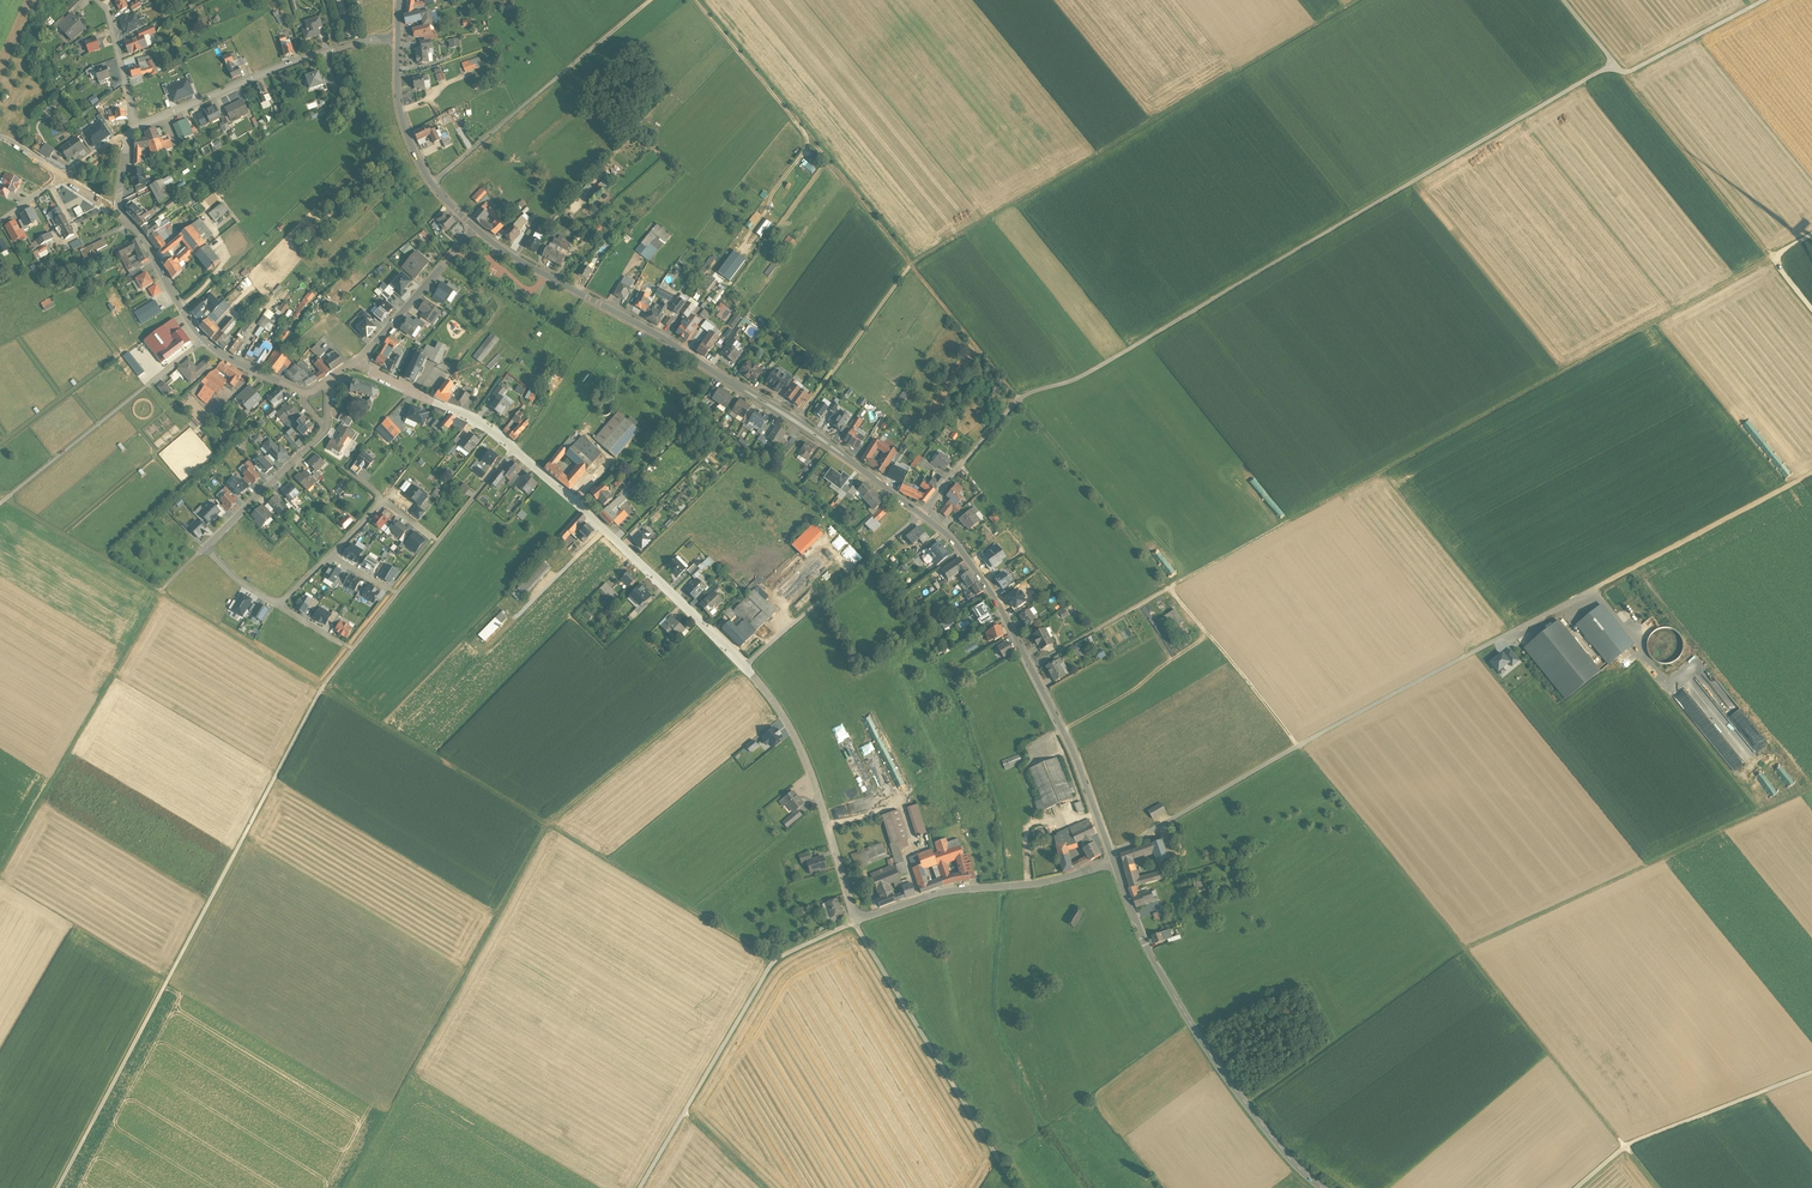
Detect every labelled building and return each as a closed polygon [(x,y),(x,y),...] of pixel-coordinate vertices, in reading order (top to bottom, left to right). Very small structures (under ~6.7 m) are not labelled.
[(123,0),(121,0),(119,1),(118,1),(117,1),(116,3),(115,3),(120,12),(127,7),(123,0)] [(408,4),(406,15),(413,13),(413,9),(414,4),(414,0),(407,0),(408,4)] [(138,1),(130,6),(133,12),(141,7),(138,1)] [(420,12),(404,16),(406,24),(413,22),(422,20),(421,15),(420,12)] [(431,12),(424,14),(421,15),(422,20),(423,23),(433,21),(431,12)] [(121,23),(127,34),(136,29),(136,27),(136,26),(139,24),(140,24),(141,24),(142,22),(142,21),(142,19),(140,18),(139,18),(138,18),(137,19),(135,15),(129,18),(121,23)] [(221,19),(218,15),(215,17),(216,18),(212,21),(214,23),(217,21),(218,22),(221,19)] [(83,29),(74,19),(74,18),(74,17),(68,23),(66,20),(58,27),(71,41),(84,29),(84,28),(83,29)] [(319,18),(306,22),(308,28),(303,30),(306,40),(320,35),(318,28),(322,27),(319,18)] [(58,25),(53,21),(46,29),(50,33),(58,25)] [(424,27),(413,30),(415,37),(420,36),(422,37),(424,37),(431,35),(431,34),(429,26),(424,27)] [(152,27),(138,33),(140,37),(143,36),(143,37),(149,34),(149,36),(155,33),(152,27)] [(140,37),(125,43),(129,54),(134,52),(139,50),(147,47),(145,42),(143,37),(143,36),(140,37)] [(84,44),(82,38),(75,42),(77,46),(84,44)] [(96,39),(85,43),(89,53),(99,49),(96,39)] [(460,39),(450,40),(451,48),(461,47),(460,39)] [(425,40),(420,41),(421,49),(427,49),(432,48),(431,40),(425,40)] [(291,44),(282,47),(285,56),(294,53),(291,44)] [(421,49),(416,50),(417,58),(417,63),(418,63),(418,64),(428,62),(427,55),(430,51),(427,49),(421,49)] [(230,55),(223,58),(227,66),(232,63),(234,62),(230,55)] [(479,58),(462,64),(465,72),(482,66),(479,58)] [(146,63),(149,69),(151,73),(152,75),(158,72),(156,69),(153,60),(146,63)] [(238,68),(234,69),(232,63),(227,66),(232,79),(241,75),(238,68)] [(86,72),(87,75),(90,74),(95,72),(93,66),(86,72)] [(140,67),(130,69),(132,78),(142,75),(141,71),(140,67)] [(106,68),(95,72),(90,74),(92,79),(97,77),(99,82),(109,78),(106,68)] [(319,72),(305,77),(307,81),(305,82),(306,86),(311,85),(313,89),(317,88),(323,86),(323,85),(326,84),(324,79),(321,80),(319,72)] [(423,77),(413,79),(415,89),(419,89),(419,91),(425,89),(424,82),(423,78),(423,77)] [(173,103),(194,94),(190,85),(188,79),(187,79),(167,87),(170,94),(173,103)] [(261,85),(253,88),(257,96),(261,104),(266,102),(262,94),(264,93),(261,85)] [(89,99),(93,105),(99,101),(95,95),(89,99)] [(248,112),(242,100),(233,104),(234,105),(226,109),(229,116),(231,121),(232,121),(240,117),(240,116),(248,112)] [(327,103),(310,109),(312,115),(319,112),(320,115),(328,112),(326,108),(330,107),(328,102),(327,103)] [(215,106),(204,111),(205,112),(210,122),(220,117),(215,106)] [(125,111),(116,112),(116,115),(117,120),(126,118),(125,111)] [(202,126),(210,122),(205,112),(197,116),(202,126)] [(100,121),(103,125),(106,123),(100,115),(97,117),(100,121)] [(224,115),(220,117),(224,125),(228,123),(225,118),(224,115)] [(187,119),(173,125),(180,140),(194,135),(192,132),(191,129),(187,119)] [(103,125),(100,121),(92,127),(101,141),(110,135),(103,125)] [(428,126),(414,133),(418,141),(430,135),(436,133),(434,127),(429,129),(428,126)] [(101,141),(92,127),(83,133),(86,137),(93,147),(101,141)] [(83,140),(86,137),(83,133),(80,128),(77,130),(83,140)] [(156,130),(145,134),(146,138),(147,138),(147,143),(160,139),(156,130)] [(436,133),(430,135),(434,143),(440,141),(436,133)] [(447,134),(440,138),(443,143),(450,140),(447,134)] [(168,136),(160,139),(163,152),(173,148),(168,136)] [(76,138),(61,149),(61,150),(61,151),(60,151),(60,152),(60,153),(60,154),(61,155),(62,155),(63,155),(64,154),(67,158),(70,159),(74,156),(75,156),(79,153),(79,152),(83,150),(83,147),(76,138)] [(146,138),(134,140),(135,149),(140,148),(143,148),(148,147),(147,143),(147,138),(146,138)] [(160,139),(147,143),(148,147),(149,147),(151,151),(153,156),(163,152),(160,139)] [(450,140),(443,143),(445,148),(452,145),(450,140)] [(54,150),(45,144),(40,152),(49,158),(54,150)] [(151,151),(142,155),(142,157),(140,157),(140,162),(153,156),(151,151)] [(810,160),(816,167),(821,162),(815,155),(810,160)] [(810,177),(816,169),(802,159),(796,167),(810,177)] [(143,170),(132,172),(132,177),(131,177),(132,182),(133,182),(134,187),(136,186),(145,185),(144,180),(146,180),(145,175),(144,175),(143,170)] [(167,185),(174,181),(172,176),(164,179),(167,185)] [(20,181),(10,177),(8,181),(6,180),(4,186),(3,188),(9,190),(14,193),(16,188),(17,189),(18,186),(18,185),(20,181)] [(162,180),(158,182),(150,186),(159,204),(170,197),(162,180)] [(587,184),(580,192),(586,197),(593,189),(587,184)] [(3,188),(4,186),(0,185),(0,195),(6,198),(9,190),(3,188)] [(484,196),(479,191),(472,198),(477,203),(484,196)] [(131,201),(126,206),(130,210),(134,205),(131,201)] [(171,202),(165,207),(167,210),(175,205),(173,202),(171,202)] [(491,207),(486,203),(482,208),(486,212),(487,211),(491,207)] [(227,212),(221,204),(209,214),(215,221),(227,212)] [(143,214),(134,205),(130,210),(127,213),(134,220),(139,217),(143,214)] [(74,210),(78,217),(84,213),(80,206),(74,210)] [(59,207),(51,212),(53,216),(61,211),(59,207)] [(501,216),(491,207),(487,211),(497,220),(498,218),(501,216)] [(486,212),(482,208),(473,218),(479,224),(483,220),(488,214),(486,212)] [(39,220),(33,209),(26,212),(27,213),(21,215),(23,219),(27,226),(33,223),(39,220)] [(67,222),(61,211),(53,216),(55,220),(57,223),(59,227),(67,222)] [(756,211),(746,225),(751,228),(761,214),(756,211)] [(143,214),(139,217),(134,220),(138,224),(142,221),(144,220),(150,216),(147,212),(144,213),(143,214)] [(444,212),(437,220),(441,224),(448,216),(444,212)] [(526,225),(529,228),(532,224),(537,219),(533,215),(527,222),(528,223),(526,225)] [(455,222),(448,216),(441,224),(446,229),(447,230),(455,222)] [(526,225),(528,223),(527,222),(521,217),(518,222),(517,221),(512,227),(520,233),(523,230),(522,229),(526,225)] [(27,226),(23,219),(19,221),(23,229),(24,231),(28,228),(27,226)] [(159,219),(155,223),(159,229),(162,227),(163,227),(164,227),(169,223),(170,223),(167,219),(162,223),(159,219)] [(201,238),(203,241),(212,234),(200,219),(191,226),(201,238)] [(543,224),(537,219),(532,224),(538,229),(543,224)] [(431,225),(436,229),(441,224),(437,220),(431,225)] [(496,221),(491,226),(491,227),(488,231),(495,235),(501,230),(500,229),(503,226),(498,221),(497,220),(496,221)] [(20,231),(15,222),(6,227),(14,241),(22,237),(23,237),(20,231)] [(60,227),(56,229),(58,233),(62,231),(63,234),(64,236),(66,239),(74,235),(67,222),(59,227),(60,227)] [(148,228),(143,231),(148,238),(159,229),(155,223),(148,228)] [(599,225),(593,232),(596,236),(603,230),(599,225)] [(651,232),(635,251),(648,262),(670,237),(657,225),(651,232)] [(191,226),(179,236),(183,240),(189,248),(201,238),(191,226)] [(511,226),(504,235),(504,236),(505,238),(506,239),(508,239),(511,242),(513,241),(520,233),(512,227),(511,226)] [(24,231),(23,229),(20,231),(23,237),(22,237),(23,241),(28,238),(24,231)] [(421,233),(427,240),(430,238),(424,230),(421,233)] [(50,233),(38,240),(41,245),(53,238),(50,233)] [(166,246),(156,233),(148,238),(158,252),(166,246)] [(179,236),(161,251),(164,255),(183,240),(179,236)] [(557,240),(555,239),(552,244),(559,247),(562,242),(564,238),(559,236),(557,240)] [(201,238),(189,248),(196,256),(208,247),(203,241),(201,238)] [(541,243),(532,238),(526,248),(535,252),(541,243)] [(572,243),(564,238),(562,242),(570,247),(572,243)] [(781,248),(788,253),(795,243),(788,238),(781,248)] [(85,249),(80,251),(81,251),(81,252),(82,252),(86,258),(88,257),(91,262),(92,261),(94,265),(99,262),(97,259),(99,257),(96,251),(107,245),(104,239),(85,249)] [(139,239),(126,245),(130,252),(136,249),(139,254),(144,251),(139,239)] [(570,247),(562,242),(559,247),(568,252),(570,247)] [(407,255),(413,248),(408,244),(402,251),(407,255)] [(83,245),(73,250),(75,254),(81,251),(80,251),(85,249),(83,245)] [(126,245),(118,250),(123,261),(127,260),(125,255),(127,254),(127,253),(130,252),(126,245)] [(47,250),(45,251),(43,247),(37,251),(40,258),(49,254),(47,250)] [(208,247),(196,256),(208,271),(211,269),(214,266),(220,262),(208,247)] [(556,252),(547,247),(543,256),(552,261),(556,252)] [(139,254),(138,254),(140,258),(139,259),(141,263),(141,264),(142,263),(149,260),(144,251),(139,254)] [(164,255),(161,251),(156,254),(164,267),(168,263),(164,255)] [(416,252),(416,251),(412,256),(414,258),(407,266),(417,275),(418,275),(416,274),(423,266),(425,267),(429,263),(416,252)] [(185,252),(177,260),(180,263),(183,260),(186,257),(188,255),(185,252)] [(560,254),(556,252),(552,261),(561,266),(567,254),(562,252),(560,254)] [(718,273),(730,282),(745,260),(734,252),(718,273)] [(704,266),(709,269),(715,259),(710,256),(704,266)] [(164,267),(169,273),(177,265),(180,263),(177,260),(175,257),(168,263),(164,267)] [(139,259),(131,263),(134,268),(141,263),(139,259)] [(134,268),(131,263),(129,264),(127,260),(123,261),(128,271),(134,268)] [(776,268),(771,264),(764,274),(769,277),(776,268)] [(177,265),(169,273),(172,279),(182,272),(177,265)] [(417,275),(407,266),(404,269),(414,279),(417,275)] [(584,267),(583,266),(578,276),(587,280),(591,270),(587,268),(584,267)] [(136,271),(131,274),(135,281),(137,280),(136,279),(144,275),(140,268),(136,271)] [(220,279),(225,274),(222,270),(217,275),(220,279)] [(144,275),(136,279),(137,280),(142,290),(153,284),(147,273),(144,275)] [(411,282),(402,274),(392,285),(396,288),(401,293),(403,290),(411,282)] [(706,277),(700,286),(707,291),(711,285),(710,285),(712,281),(706,277)] [(632,282),(624,278),(620,285),(629,289),(630,287),(632,282)] [(449,282),(446,286),(453,291),(457,293),(460,289),(449,282)] [(447,300),(453,291),(446,286),(441,283),(435,292),(436,293),(433,297),(443,304),(446,300),(447,300)] [(629,289),(620,285),(614,295),(624,301),(628,294),(630,290),(629,289)] [(156,286),(149,290),(154,298),(161,294),(156,286)] [(645,290),(642,289),(639,297),(646,300),(651,290),(646,287),(645,290)] [(393,291),(401,298),(406,292),(403,290),(401,293),(396,288),(393,291)] [(674,296),(659,288),(656,294),(670,302),(674,296)] [(310,291),(305,298),(309,301),(310,302),(315,295),(310,291)] [(390,297),(384,291),(381,294),(387,300),(390,297)] [(711,298),(716,302),(722,296),(717,291),(711,298)] [(218,302),(210,294),(202,301),(206,306),(212,313),(220,305),(218,302)] [(689,300),(681,294),(678,299),(686,305),(687,303),(689,300)] [(670,302),(668,306),(670,308),(677,300),(675,296),(674,296),(670,302)] [(646,300),(639,297),(636,302),(634,306),(645,313),(649,307),(650,305),(645,303),(646,300)] [(50,298),(41,302),(46,310),(56,305),(54,301),(52,302),(50,298)] [(300,313),(309,301),(305,298),(296,311),(300,313)] [(670,308),(670,309),(678,315),(680,313),(686,305),(678,299),(670,308)] [(134,314),(141,325),(161,313),(155,301),(134,314)] [(202,301),(194,308),(191,310),(195,317),(206,306),(202,301)] [(377,301),(374,305),(379,309),(387,316),(393,308),(385,302),(382,305),(377,301)] [(212,313),(207,319),(211,323),(227,306),(223,302),(220,305),(212,313)] [(432,307),(431,306),(431,307),(425,302),(420,310),(424,313),(422,317),(431,323),(432,324),(440,313),(432,307)] [(278,310),(284,314),(289,307),(283,303),(278,310)] [(687,303),(686,305),(680,313),(687,318),(687,319),(690,315),(695,309),(687,303)] [(212,313),(206,306),(195,317),(200,326),(207,319),(212,313)] [(382,321),(387,316),(379,309),(373,315),(382,321)] [(656,311),(653,309),(649,315),(647,319),(657,326),(663,315),(659,313),(656,311)] [(357,315),(364,322),(366,320),(368,322),(372,318),(363,310),(357,315)] [(690,315),(687,319),(687,318),(685,321),(683,321),(681,324),(682,326),(676,334),(686,341),(700,322),(690,315)] [(431,323),(422,317),(420,320),(425,324),(429,326),(431,323)] [(673,321),(668,317),(663,323),(669,327),(673,321)] [(230,318),(220,330),(223,334),(234,322),(230,318)] [(267,318),(260,327),(263,329),(264,329),(270,320),(267,318)] [(425,324),(420,320),(417,318),(414,323),(419,326),(419,327),(422,329),(424,326),(425,324)] [(173,319),(144,341),(162,364),(190,342),(173,319)] [(211,323),(207,319),(200,326),(199,327),(211,339),(218,331),(217,329),(212,325),(213,324),(211,323)] [(419,326),(414,323),(408,319),(406,323),(406,324),(402,330),(411,336),(414,331),(415,332),(419,327),(419,326)] [(737,323),(733,319),(729,324),(733,328),(737,323)] [(368,322),(366,320),(364,322),(358,329),(359,330),(365,335),(367,337),(375,329),(368,322)] [(708,323),(703,330),(710,334),(711,333),(714,328),(708,323)] [(761,332),(751,325),(744,334),(754,341),(761,332)] [(260,327),(259,329),(258,329),(254,334),(258,337),(263,329),(260,327)] [(737,327),(733,334),(737,336),(741,330),(737,327)] [(723,336),(727,339),(733,330),(729,328),(723,336)] [(223,334),(220,330),(212,339),(224,350),(228,346),(224,343),(223,342),(227,337),(223,334)] [(365,335),(359,330),(356,333),(362,339),(365,335)] [(711,333),(710,334),(703,344),(710,349),(718,338),(711,333)] [(492,334),(473,357),(481,363),(499,340),(492,334)] [(737,337),(733,334),(725,344),(728,346),(723,353),(730,359),(730,360),(734,363),(740,356),(732,351),(738,344),(734,341),(737,337)] [(399,344),(388,338),(385,344),(388,346),(394,349),(397,346),(399,344)] [(234,340),(226,350),(232,354),(234,355),(235,353),(234,352),(235,350),(239,344),(234,340)] [(273,348),(265,342),(261,349),(269,354),(273,348)] [(426,358),(431,360),(430,361),(438,365),(446,347),(438,344),(435,350),(426,346),(424,351),(421,356),(426,358)] [(710,349),(703,344),(697,352),(704,357),(710,349)] [(325,353),(317,345),(311,350),(319,358),(325,353)] [(402,349),(397,346),(394,349),(391,352),(396,355),(398,356),(402,349)] [(424,351),(418,348),(416,354),(421,356),(424,351)] [(249,352),(245,358),(261,367),(269,354),(261,349),(260,351),(261,352),(260,352),(260,353),(256,350),(253,354),(249,352)] [(287,359),(276,350),(274,352),(272,355),(274,357),(267,366),(276,374),(283,365),(287,359)] [(334,350),(327,355),(330,360),(338,355),(334,350)] [(130,352),(123,357),(136,373),(141,368),(142,368),(130,352)] [(382,356),(379,354),(377,356),(379,357),(375,363),(382,367),(387,359),(382,356)] [(416,354),(404,378),(414,383),(419,373),(421,367),(426,358),(421,356),(416,354)] [(498,354),(486,366),(490,370),(502,358),(498,354)] [(338,355),(330,360),(326,363),(332,371),(343,364),(338,355)] [(396,355),(392,362),(395,363),(394,365),(395,366),(400,357),(398,356),(396,355)] [(809,357),(805,363),(807,364),(808,362),(810,364),(814,358),(810,355),(809,357)] [(287,359),(283,365),(285,367),(286,368),(291,363),(287,359)] [(332,371),(320,359),(318,361),(318,362),(315,364),(319,369),(322,372),(325,376),(326,376),(332,371)] [(387,359),(382,367),(390,372),(394,365),(395,363),(392,362),(387,359)] [(196,369),(189,360),(178,369),(191,383),(210,366),(205,361),(196,369)] [(221,372),(224,374),(232,367),(225,362),(217,369),(221,372)] [(749,362),(741,372),(753,383),(761,373),(757,370),(757,368),(755,366),(753,366),(749,362)] [(306,370),(299,363),(296,366),(291,370),(299,377),(301,374),(306,370)] [(283,365),(276,374),(279,375),(285,367),(283,365)] [(232,367),(224,374),(230,378),(228,382),(227,383),(235,387),(243,375),(232,367)] [(141,368),(136,373),(139,377),(144,372),(141,368)] [(221,372),(217,369),(202,382),(206,385),(200,393),(198,396),(208,404),(215,393),(218,395),(227,383),(228,382),(218,375),(221,372)] [(312,374),(306,369),(306,370),(301,374),(306,378),(312,374)] [(325,376),(322,372),(317,375),(311,369),(309,371),(312,374),(318,380),(318,381),(325,376)] [(299,377),(291,370),(286,375),(289,378),(293,382),(294,382),(299,377)] [(779,375),(775,372),(775,371),(771,377),(767,382),(773,387),(772,389),(778,393),(783,385),(787,379),(781,375),(779,375)] [(301,374),(299,377),(294,382),(298,384),(301,381),(302,382),(306,378),(301,374)] [(318,380),(312,374),(306,378),(302,382),(306,386),(318,380)] [(451,375),(446,382),(452,386),(455,385),(462,390),(463,390),(465,386),(451,375)] [(789,376),(787,379),(783,385),(787,388),(787,387),(792,380),(793,379),(789,376)] [(365,384),(360,382),(361,381),(360,381),(360,382),(355,380),(355,379),(354,379),(354,380),(353,380),(353,381),(351,389),(350,389),(349,390),(350,390),(350,391),(351,392),(351,391),(356,392),(356,393),(357,394),(357,393),(362,394),(362,395),(363,395),(368,397),(366,401),(372,403),(374,399),(374,398),(373,398),(377,396),(378,396),(377,395),(378,392),(379,392),(379,391),(378,391),(377,388),(377,387),(376,386),(376,387),(372,386),(372,385),(371,385),(371,386),(366,384),(367,383),(366,383),(365,384)] [(792,380),(787,387),(791,389),(794,385),(794,386),(796,383),(792,380)] [(164,382),(158,387),(163,393),(169,388),(164,382)] [(446,382),(435,397),(442,400),(446,394),(452,386),(446,382)] [(473,390),(466,385),(465,386),(463,390),(462,390),(462,391),(469,396),(473,390)] [(499,385),(492,394),(498,398),(499,397),(501,398),(506,391),(499,385)] [(524,389),(519,385),(515,390),(520,394),(524,389)] [(794,386),(794,385),(791,389),(785,397),(789,400),(789,399),(792,401),(791,402),(792,402),(800,390),(794,386)] [(249,387),(237,398),(237,399),(238,397),(244,403),(242,404),(248,411),(261,399),(256,395),(255,396),(252,391),(253,390),(249,387)] [(281,387),(268,399),(274,406),(283,398),(288,394),(281,387)] [(714,387),(708,396),(712,399),(718,390),(714,387)] [(169,388),(163,393),(165,396),(172,391),(169,388)] [(733,398),(719,389),(718,390),(712,399),(726,408),(733,398)] [(800,390),(792,402),(793,401),(795,403),(795,404),(799,407),(804,399),(807,395),(800,390)] [(1003,395),(995,390),(991,396),(999,401),(1003,395)] [(469,396),(462,391),(456,399),(450,397),(446,403),(461,408),(469,396)] [(533,402),(537,395),(529,391),(525,398),(533,402)] [(807,395),(804,399),(808,402),(813,395),(809,392),(807,395)] [(907,392),(901,402),(905,405),(912,395),(907,392)] [(288,394),(283,398),(288,403),(292,398),(288,394)] [(450,397),(446,394),(442,400),(446,403),(450,397)] [(501,398),(499,397),(498,398),(491,407),(501,415),(506,408),(505,407),(508,403),(501,398)] [(372,403),(366,401),(363,400),(361,407),(370,410),(372,403)] [(745,404),(740,400),(736,406),(733,411),(738,415),(745,404)] [(834,402),(828,410),(832,414),(833,413),(834,411),(838,405),(834,402)] [(611,412),(611,410),(611,407),(609,405),(607,404),(605,403),(602,404),(600,405),(599,407),(598,410),(599,412),(600,414),(602,416),(605,416),(607,416),(609,414),(611,412)] [(828,407),(821,403),(819,406),(818,405),(815,409),(817,410),(813,414),(820,419),(828,407)] [(733,404),(727,413),(730,415),(733,411),(736,406),(733,404)] [(745,404),(738,415),(743,418),(747,413),(750,407),(745,404)] [(286,406),(277,415),(283,422),(289,416),(292,420),(299,414),(291,405),(288,408),(286,406)] [(422,411),(419,410),(419,409),(412,406),(411,410),(408,411),(408,413),(408,415),(407,418),(423,426),(429,414),(428,414),(422,411)] [(446,412),(436,408),(434,413),(444,417),(446,412)] [(273,409),(267,414),(271,418),(276,414),(277,413),(273,409)] [(756,411),(753,417),(749,422),(750,422),(755,425),(762,414),(756,411)] [(833,413),(832,414),(828,420),(832,423),(838,414),(834,411),(833,413)] [(529,419),(518,412),(513,419),(521,425),(520,425),(525,429),(528,425),(526,423),(528,422),(527,421),(529,419)] [(618,412),(594,439),(602,446),(626,419),(618,412)] [(832,423),(831,425),(839,429),(839,431),(840,432),(842,432),(843,430),(843,429),(850,419),(845,415),(844,414),(842,412),(840,413),(839,412),(832,423)] [(348,417),(342,413),(338,419),(345,423),(348,418),(348,417)] [(747,413),(743,418),(741,422),(744,424),(750,415),(747,413)] [(950,422),(956,427),(960,422),(958,420),(961,416),(957,413),(950,422)] [(762,414),(755,425),(760,429),(763,423),(767,418),(762,414)] [(456,419),(451,415),(439,428),(444,432),(451,424),(456,426),(460,421),(456,419)] [(750,415),(744,424),(747,426),(748,424),(750,422),(749,422),(753,417),(750,415)] [(289,416),(283,422),(286,425),(292,420),(289,416)] [(308,421),(304,417),(297,423),(300,426),(296,429),(304,437),(314,428),(310,424),(308,421)] [(401,432),(388,418),(378,429),(391,442),(401,432)] [(862,421),(856,418),(850,427),(854,429),(858,423),(860,425),(862,421)] [(626,419),(602,446),(615,458),(639,431),(626,419)] [(436,421),(431,427),(436,431),(441,425),(440,423),(436,421)] [(460,421),(456,426),(466,430),(470,425),(460,421)] [(763,423),(760,429),(758,431),(757,432),(761,434),(766,425),(763,423)] [(1755,444),(1758,442),(1761,446),(1764,444),(1753,423),(1746,427),(1755,444)] [(512,433),(509,436),(513,440),(525,429),(520,425),(512,433)] [(347,430),(340,426),(337,431),(341,433),(336,442),(331,440),(328,445),(340,452),(343,447),(342,446),(347,437),(351,439),(354,434),(347,429),(347,430)] [(776,426),(768,439),(781,447),(785,441),(782,439),(786,433),(776,426)] [(512,433),(506,427),(504,431),(509,436),(512,433)] [(292,429),(286,434),(287,435),(289,437),(295,432),(292,429)] [(437,431),(436,431),(428,440),(441,451),(443,449),(444,449),(450,442),(441,435),(437,431)] [(864,439),(852,431),(845,441),(849,443),(848,444),(853,447),(854,446),(857,449),(864,439)] [(958,435),(953,432),(950,437),(955,440),(958,435)] [(472,439),(468,435),(463,441),(460,445),(468,452),(472,448),(473,449),(476,445),(475,444),(477,441),(473,437),(472,439)] [(577,442),(573,446),(593,463),(602,453),(582,436),(577,442)] [(570,437),(562,447),(568,452),(573,446),(577,442),(570,437)] [(290,438),(288,440),(298,451),(300,448),(290,438)] [(742,438),(739,440),(745,447),(748,444),(742,438)] [(307,444),(302,439),(296,444),(301,449),(307,444)] [(460,439),(454,446),(457,449),(460,445),(463,441),(460,439)] [(884,444),(881,442),(880,443),(874,439),(872,442),(878,446),(877,449),(885,454),(884,455),(887,456),(892,449),(890,447),(884,444)] [(893,443),(887,439),(884,444),(890,447),(893,443)] [(278,448),(270,440),(265,445),(270,450),(268,452),(278,462),(284,456),(279,451),(282,449),(280,446),(278,448)] [(785,441),(781,447),(786,450),(789,444),(785,441)] [(878,446),(872,442),(861,460),(867,464),(870,459),(877,449),(878,446)] [(814,448),(806,443),(798,454),(799,454),(802,456),(806,459),(807,458),(814,448)] [(340,452),(328,445),(326,448),(340,457),(341,457),(342,456),(343,455),(342,454),(340,452)] [(593,463),(573,446),(568,452),(565,455),(578,465),(585,472),(593,463)] [(560,449),(544,469),(557,480),(562,474),(554,467),(565,453),(560,449)] [(896,452),(892,449),(887,456),(892,459),(896,452)] [(492,454),(488,451),(482,459),(491,466),(495,462),(494,462),(498,457),(493,452),(492,454)] [(366,455),(363,453),(356,462),(363,468),(366,470),(374,461),(370,459),(371,457),(367,454),(366,455)] [(949,461),(940,454),(934,462),(938,466),(944,470),(946,467),(945,466),(949,461)] [(274,463),(266,455),(264,458),(271,466),(274,463)] [(325,464),(317,455),(308,463),(315,470),(317,472),(325,464)] [(887,456),(884,455),(875,469),(882,474),(892,459),(887,456)] [(910,467),(919,472),(921,469),(916,466),(922,458),(918,455),(912,464),(910,467)] [(264,458),(262,457),(260,459),(258,461),(259,461),(256,464),(265,473),(268,471),(272,467),(271,466),(264,458)] [(930,464),(922,458),(916,466),(921,469),(926,473),(926,474),(931,469),(934,472),(936,468),(930,464)] [(250,468),(253,471),(256,469),(249,462),(245,465),(249,470),(250,468)] [(363,468),(356,462),(350,470),(357,475),(363,468)] [(503,472),(502,472),(506,475),(511,479),(510,480),(515,473),(519,469),(518,467),(517,467),(515,466),(515,465),(513,466),(509,463),(503,472)] [(567,477),(562,483),(570,490),(585,472),(578,465),(567,477)] [(485,473),(477,466),(474,471),(482,477),(485,473)] [(888,476),(903,483),(908,473),(893,466),(888,476)] [(249,470),(244,474),(246,477),(252,483),(253,484),(260,478),(253,471),(250,468),(249,470)] [(841,476),(831,469),(824,478),(832,484),(833,483),(841,489),(845,484),(844,484),(849,477),(843,473),(841,476)] [(1245,479),(1251,477),(1249,470),(1243,473),(1245,479)] [(311,477),(306,471),(301,475),(300,474),(295,478),(307,490),(315,482),(315,481),(311,477)] [(491,484),(497,488),(503,480),(505,476),(506,475),(502,472),(503,472),(501,471),(491,484)] [(515,473),(510,480),(507,483),(512,487),(520,477),(515,473)] [(317,478),(314,474),(311,477),(315,481),(315,482),(316,483),(319,480),(317,478)] [(524,481),(520,485),(521,486),(529,493),(536,484),(530,479),(533,476),(530,474),(524,481)] [(562,474),(557,480),(562,483),(567,477),(562,474)] [(936,481),(933,478),(931,482),(928,485),(936,490),(944,480),(940,476),(936,481)] [(249,485),(252,483),(246,477),(243,479),(249,485)] [(520,477),(512,487),(516,491),(521,486),(520,485),(524,481),(520,477)] [(240,482),(237,479),(230,486),(234,491),(239,496),(242,493),(243,493),(247,489),(246,488),(240,482)] [(249,485),(243,479),(240,482),(246,488),(249,485)] [(626,487),(619,479),(615,484),(621,491),(626,487)] [(935,491),(923,482),(920,486),(927,491),(932,495),(935,491)] [(300,493),(290,483),(281,492),(291,502),(300,493)] [(858,490),(857,490),(864,497),(871,490),(864,483),(858,490)] [(228,484),(225,487),(232,494),(234,491),(230,486),(228,484)] [(469,489),(464,484),(459,490),(465,494),(469,489)] [(850,488),(845,484),(841,489),(840,490),(846,494),(848,492),(850,488)] [(957,484),(950,492),(948,492),(946,494),(946,497),(948,498),(951,498),(951,499),(946,505),(952,510),(961,498),(960,498),(957,495),(962,489),(957,484)] [(911,490),(902,485),(899,491),(903,494),(912,498),(916,492),(911,490)] [(343,491),(338,486),(336,488),(335,489),(339,495),(343,491)] [(412,486),(405,494),(420,506),(427,498),(412,486)] [(592,494),(592,495),(597,500),(598,499),(604,506),(612,499),(606,492),(607,492),(603,486),(597,490),(592,494)] [(850,488),(848,492),(853,496),(857,490),(858,490),(852,486),(850,488)] [(232,494),(225,487),(223,490),(227,494),(229,496),(232,494)] [(436,497),(441,491),(437,487),(432,494),(436,497)] [(871,490),(864,497),(862,498),(874,510),(882,502),(871,490)] [(924,496),(916,492),(912,498),(925,503),(929,498),(924,496)] [(227,494),(220,500),(224,504),(229,509),(236,503),(229,496),(227,494)] [(622,494),(618,497),(611,503),(615,508),(618,505),(619,507),(627,500),(622,494)] [(285,506),(275,496),(267,503),(279,515),(287,508),(287,507),(285,506)] [(882,502),(874,510),(876,512),(884,505),(882,502)] [(216,507),(211,503),(208,506),(207,506),(204,510),(205,511),(201,515),(209,523),(213,520),(214,521),(218,517),(216,516),(217,515),(220,512),(216,507)] [(221,506),(219,504),(216,507),(220,512),(217,515),(220,518),(226,512),(221,506)] [(229,509),(224,504),(221,506),(226,512),(229,509)] [(957,504),(952,510),(956,513),(962,507),(957,504)] [(885,505),(877,512),(882,517),(889,509),(885,505)] [(952,510),(946,505),(941,512),(947,516),(952,510)] [(1276,515),(1281,511),(1277,505),(1271,509),(1276,515)] [(269,511),(264,506),(261,508),(267,514),(269,511)] [(425,513),(417,506),(411,513),(419,520),(425,513)] [(261,508),(260,507),(251,516),(256,521),(258,519),(263,525),(270,518),(267,514),(261,508)] [(611,511),(607,507),(604,511),(614,521),(614,522),(617,525),(628,515),(623,510),(616,517),(611,511)] [(386,509),(381,515),(387,520),(388,521),(393,515),(386,509)] [(522,509),(516,515),(522,520),(527,514),(522,509)] [(970,510),(959,519),(963,525),(964,524),(968,530),(979,521),(974,514),(970,510)] [(614,521),(604,511),(599,515),(609,526),(614,522),(614,521)] [(580,512),(570,524),(576,530),(584,521),(586,518),(580,512)] [(877,512),(865,524),(869,528),(882,517),(877,512)] [(994,524),(1000,519),(994,513),(989,518),(994,524)] [(381,515),(380,514),(377,517),(377,516),(374,520),(375,520),(372,523),(380,529),(387,520),(381,515)] [(354,522),(347,516),(339,523),(345,530),(354,522)] [(207,527),(201,520),(198,523),(205,530),(207,527)] [(198,523),(196,521),(189,528),(190,529),(194,533),(199,538),(203,535),(206,532),(205,532),(206,531),(205,530),(198,523)] [(394,521),(385,533),(388,536),(391,532),(398,524),(394,521)] [(584,521),(577,529),(580,532),(587,525),(584,521)] [(398,524),(391,532),(400,539),(404,534),(408,529),(399,522),(398,524)] [(184,523),(181,526),(187,532),(190,529),(189,528),(184,523)] [(576,530),(570,524),(565,529),(570,534),(572,535),(576,530)] [(594,532),(587,525),(580,532),(582,534),(587,539),(594,532)] [(801,556),(823,535),(813,525),(792,546),(801,556)] [(918,527),(906,537),(913,545),(919,539),(922,543),(928,538),(918,527)] [(636,528),(629,534),(635,540),(642,534),(636,528)] [(570,534),(565,529),(559,537),(564,541),(570,534)] [(1176,574),(1140,532),(1135,536),(1139,541),(1139,540),(1171,578),(1176,574)] [(425,540),(415,533),(410,539),(405,545),(415,553),(425,540)] [(646,538),(642,534),(635,540),(634,541),(642,549),(649,541),(646,538)] [(405,545),(410,539),(407,537),(402,543),(400,545),(403,548),(405,545)] [(948,555),(938,542),(927,552),(937,564),(948,555)] [(344,555),(356,562),(360,556),(362,552),(352,545),(348,552),(346,551),(344,555)] [(362,552),(360,556),(363,558),(369,549),(365,547),(362,552)] [(1004,557),(997,548),(993,551),(991,549),(988,552),(989,554),(986,556),(994,568),(1001,563),(999,561),(1004,557)] [(927,557),(925,554),(916,560),(918,564),(927,557)] [(379,563),(368,556),(362,566),(373,573),(376,567),(379,563)] [(982,559),(990,570),(994,568),(986,556),(982,559)] [(379,563),(376,567),(379,569),(383,563),(385,560),(382,558),(379,563)] [(686,569),(675,558),(667,566),(678,576),(686,569)] [(960,558),(941,571),(947,580),(949,580),(958,573),(966,568),(960,558)] [(542,561),(517,589),(525,596),(550,568),(542,561)] [(387,566),(383,563),(379,569),(377,573),(381,575),(387,566)] [(694,564),(687,571),(690,574),(697,567),(694,564)] [(325,578),(334,583),(338,577),(341,571),(332,566),(330,569),(329,569),(326,574),(327,574),(325,578)] [(390,583),(397,572),(387,566),(381,575),(380,577),(390,583)] [(702,572),(697,567),(690,574),(695,579),(702,572)] [(977,583),(966,568),(958,573),(964,582),(968,588),(977,583)] [(636,579),(628,571),(620,580),(621,580),(622,579),(629,586),(628,586),(629,587),(636,579)] [(1003,573),(995,579),(1003,589),(1010,583),(1003,573)] [(341,579),(339,583),(343,586),(343,585),(349,577),(344,574),(341,579)] [(349,577),(343,585),(347,587),(347,588),(351,590),(355,592),(356,591),(357,588),(361,582),(357,580),(358,579),(353,577),(350,575),(349,577)] [(759,576),(746,589),(750,593),(753,590),(763,580),(759,576)] [(341,579),(338,577),(334,583),(332,586),(336,588),(339,583),(341,579)] [(697,580),(686,591),(695,599),(705,588),(697,580)] [(964,582),(960,585),(964,591),(968,588),(964,582)] [(612,589),(606,583),(600,589),(606,594),(608,593),(612,589)] [(983,592),(978,583),(972,588),(972,589),(973,591),(976,595),(976,596),(983,592)] [(645,589),(641,584),(629,596),(630,597),(631,596),(640,605),(639,606),(643,602),(644,603),(645,603),(651,596),(645,590),(645,589)] [(715,585),(708,592),(711,595),(713,593),(714,594),(719,589),(715,585)] [(362,596),(366,590),(362,587),(356,596),(361,599),(362,596)] [(366,590),(362,596),(373,603),(379,593),(376,591),(372,588),(372,589),(368,587),(366,590)] [(612,589),(608,593),(614,599),(618,595),(612,589)] [(768,605),(753,590),(750,593),(747,597),(762,611),(768,605)] [(973,591),(970,593),(968,590),(963,594),(967,600),(976,595),(973,591)] [(1016,590),(1007,597),(1015,609),(1020,606),(1025,602),(1024,600),(1025,598),(1021,592),(1019,593),(1016,590)] [(711,595),(700,605),(708,614),(721,601),(714,594),(713,593),(711,595)] [(252,600),(242,595),(237,603),(232,611),(242,617),(246,610),(252,600)] [(640,605),(631,596),(630,597),(627,599),(637,608),(639,606),(640,605)] [(297,609),(304,613),(308,607),(311,601),(304,597),(302,601),(300,600),(298,604),(299,605),(297,609)] [(762,611),(747,597),(733,611),(736,615),(740,619),(748,626),(762,611)] [(311,601),(308,607),(314,611),(318,603),(312,599),(311,601)] [(234,601),(229,609),(232,611),(237,603),(234,601)] [(643,602),(639,606),(637,608),(634,611),(638,614),(647,605),(645,603),(644,603),(643,602)] [(985,607),(983,603),(971,611),(977,621),(976,621),(977,621),(981,627),(992,620),(988,614),(989,614),(986,610),(987,609),(989,612),(990,612),(986,607),(985,607)] [(248,613),(252,616),(258,607),(254,604),(250,611),(248,613)] [(768,605),(762,611),(770,618),(777,611),(770,604),(768,605)] [(268,610),(259,605),(258,607),(252,616),(261,621),(262,621),(265,616),(268,610)] [(1578,625),(1609,663),(1633,644),(1602,606),(1578,625)] [(331,615),(320,608),(314,618),(318,620),(317,621),(320,623),(321,622),(325,625),(328,621),(331,615)] [(733,611),(730,608),(724,613),(731,620),(733,619),(732,618),(736,615),(733,611)] [(1036,621),(1028,610),(1020,616),(1028,627),(1036,621)] [(1176,610),(1166,617),(1182,639),(1190,633),(1188,630),(1186,631),(1182,625),(1185,623),(1176,610)] [(745,628),(733,640),(740,648),(770,618),(762,611),(748,626),(745,628)] [(333,612),(328,621),(333,624),(337,617),(338,615),(333,612)] [(507,619),(501,613),(496,619),(502,625),(507,619)] [(670,613),(665,618),(667,621),(668,621),(671,617),(672,617),(673,616),(670,613)] [(342,620),(337,617),(332,626),(337,629),(341,622),(342,620)] [(672,617),(671,617),(668,621),(667,621),(662,627),(671,636),(675,632),(679,636),(685,630),(672,617)] [(496,619),(479,636),(485,642),(502,625),(496,619)] [(733,626),(729,622),(722,629),(733,640),(745,628),(748,626),(740,619),(733,626)] [(352,628),(341,622),(335,631),(347,638),(352,628)] [(1526,649),(1566,698),(1599,671),(1559,622),(1526,649)] [(990,629),(985,633),(986,635),(988,642),(993,640),(994,641),(1003,635),(1001,628),(999,629),(997,625),(990,629)] [(1051,632),(1049,628),(1045,629),(1044,630),(1049,639),(1050,638),(1052,637),(1050,634),(1051,632)] [(1653,633),(1649,638),(1647,643),(1648,649),(1650,655),(1653,659),(1658,662),(1664,664),(1670,663),(1675,661),(1680,656),(1682,651),(1683,645),(1682,640),(1679,634),(1675,631),(1669,628),(1663,628),(1658,630),(1653,633)] [(1045,629),(1034,635),(1036,639),(1035,640),(1038,646),(1039,645),(1042,650),(1053,644),(1050,638),(1049,639),(1044,630),(1045,629)] [(1007,643),(1004,645),(1003,644),(997,647),(1003,657),(1012,652),(1007,643)] [(1082,652),(1078,646),(1073,650),(1077,655),(1082,652)] [(1487,662),(1498,676),(1518,661),(1509,648),(1501,654),(1499,653),(1487,662)] [(1101,659),(1106,655),(1103,650),(1098,653),(1101,659)] [(1060,660),(1047,668),(1055,682),(1061,678),(1060,677),(1061,676),(1060,676),(1064,673),(1059,665),(1062,663),(1060,660)] [(891,780),(897,778),(870,718),(864,720),(891,780)] [(779,739),(781,738),(780,735),(776,730),(774,728),(763,737),(765,740),(763,741),(766,745),(768,744),(771,746),(773,744),(779,739)] [(750,752),(758,746),(754,740),(746,747),(750,752)] [(851,751),(862,780),(868,778),(857,749),(851,751)] [(865,758),(873,778),(877,779),(878,778),(888,778),(882,762),(882,764),(878,754),(877,759),(874,760),(868,760),(867,756),(866,756),(864,753),(862,753),(862,754),(865,759),(865,758)] [(1022,753),(1007,759),(1010,766),(1025,760),(1022,753)] [(1057,757),(1030,769),(1043,800),(1036,802),(1040,812),(1073,798),(1057,757)] [(873,785),(869,777),(864,780),(867,787),(873,785)] [(803,804),(793,792),(783,800),(793,812),(803,804)] [(1081,802),(1076,804),(1078,810),(1079,809),(1080,812),(1084,810),(1081,802)] [(1161,803),(1148,811),(1153,819),(1166,812),(1161,803)] [(926,833),(917,804),(907,808),(916,836),(926,833)] [(899,810),(881,816),(890,844),(898,842),(908,839),(899,810)] [(801,815),(797,811),(790,816),(794,821),(801,815)] [(790,816),(783,823),(787,827),(794,821),(790,816)] [(1078,826),(1069,830),(1069,831),(1056,836),(1056,840),(1057,846),(1067,844),(1068,849),(1078,847),(1076,843),(1085,839),(1090,836),(1096,834),(1089,819),(1077,825),(1078,826)] [(1049,838),(1050,835),(1049,832),(1047,829),(1044,827),(1041,827),(1038,827),(1036,829),(1034,832),(1033,835),(1034,838),(1036,841),(1038,842),(1041,843),(1045,842),(1047,841),(1049,838)] [(1090,836),(1085,839),(1088,847),(1094,843),(1090,836)] [(945,839),(935,842),(939,854),(949,850),(947,843),(945,839)] [(958,839),(947,843),(949,850),(960,847),(958,839)] [(1162,840),(1152,844),(1154,852),(1158,863),(1167,860),(1169,859),(1162,840)] [(898,842),(890,844),(889,844),(895,864),(903,862),(898,842)] [(886,857),(880,843),(851,855),(857,870),(861,868),(861,867),(886,857)] [(1088,847),(1084,849),(1088,856),(1090,861),(1101,855),(1094,843),(1088,847)] [(1057,846),(1059,855),(1064,873),(1073,870),(1072,865),(1068,849),(1067,844),(1057,846)] [(1152,844),(1138,849),(1141,855),(1144,854),(1144,856),(1154,852),(1152,844)] [(939,854),(935,855),(937,865),(938,864),(944,862),(957,858),(963,856),(960,847),(949,850),(939,854)] [(1138,849),(1121,855),(1123,862),(1132,859),(1141,855),(1138,849)] [(932,850),(917,855),(922,870),(932,866),(937,865),(934,855),(932,850)] [(809,852),(800,855),(802,864),(808,862),(807,862),(812,860),(809,852)] [(917,855),(909,858),(914,872),(921,870),(922,870),(917,855)] [(969,855),(963,856),(967,873),(969,880),(975,879),(969,855)] [(963,856),(957,858),(961,874),(967,873),(963,856)] [(1088,856),(1072,865),(1073,870),(1090,861),(1088,856)] [(812,860),(807,862),(808,862),(811,874),(827,869),(823,857),(812,860)] [(893,858),(887,860),(889,867),(870,875),(877,892),(879,897),(880,900),(886,898),(881,887),(877,878),(891,871),(895,870),(893,858)] [(1132,859),(1123,862),(1126,874),(1127,874),(1135,872),(1132,859)] [(1167,860),(1158,863),(1162,873),(1163,876),(1170,873),(1167,860)] [(895,864),(895,865),(898,876),(907,873),(904,862),(903,862),(895,864)] [(937,865),(932,866),(933,869),(940,880),(942,879),(937,865)] [(940,870),(943,879),(949,877),(946,868),(940,870)] [(895,870),(891,871),(877,878),(881,887),(887,884),(896,880),(899,879),(895,870)] [(925,884),(921,870),(914,872),(918,887),(925,884)] [(1137,872),(1135,872),(1127,874),(1126,874),(1130,888),(1129,888),(1129,889),(1138,886),(1144,884),(1142,879),(1139,879),(1137,872)] [(967,873),(961,874),(952,876),(954,882),(969,880),(967,873)] [(1162,873),(1142,879),(1144,884),(1145,884),(1162,879),(1164,878),(1163,876),(1162,873)] [(942,879),(940,880),(942,886),(954,882),(952,876),(949,877),(943,879),(942,879)] [(1193,882),(1196,890),(1206,887),(1203,879),(1193,882)] [(925,884),(918,887),(921,893),(942,886),(940,880),(936,881),(925,884)] [(892,895),(887,884),(881,887),(886,898),(892,895)] [(911,884),(901,887),(902,891),(903,893),(905,898),(915,895),(911,884)] [(1138,886),(1129,889),(1131,894),(1139,892),(1138,888),(1139,888),(1138,886)] [(1151,892),(1143,895),(1145,904),(1155,901),(1151,892)] [(880,900),(877,901),(879,907),(895,901),(892,895),(880,900)] [(1143,895),(1132,898),(1136,907),(1145,904),(1143,895)] [(836,900),(826,903),(831,917),(835,916),(841,914),(836,900)] [(1068,922),(1067,923),(1068,924),(1074,928),(1084,912),(1077,907),(1068,922)] [(1161,911),(1153,913),(1155,920),(1163,917),(1161,911)] [(831,917),(824,919),(826,926),(837,922),(835,916),(831,917)] [(1171,939),(1169,930),(1161,933),(1164,941),(1171,939)] [(1161,933),(1152,936),(1155,944),(1164,941),(1161,933)] [(727,1175),(722,1173),(716,1187),(722,1187),(727,1175)]
